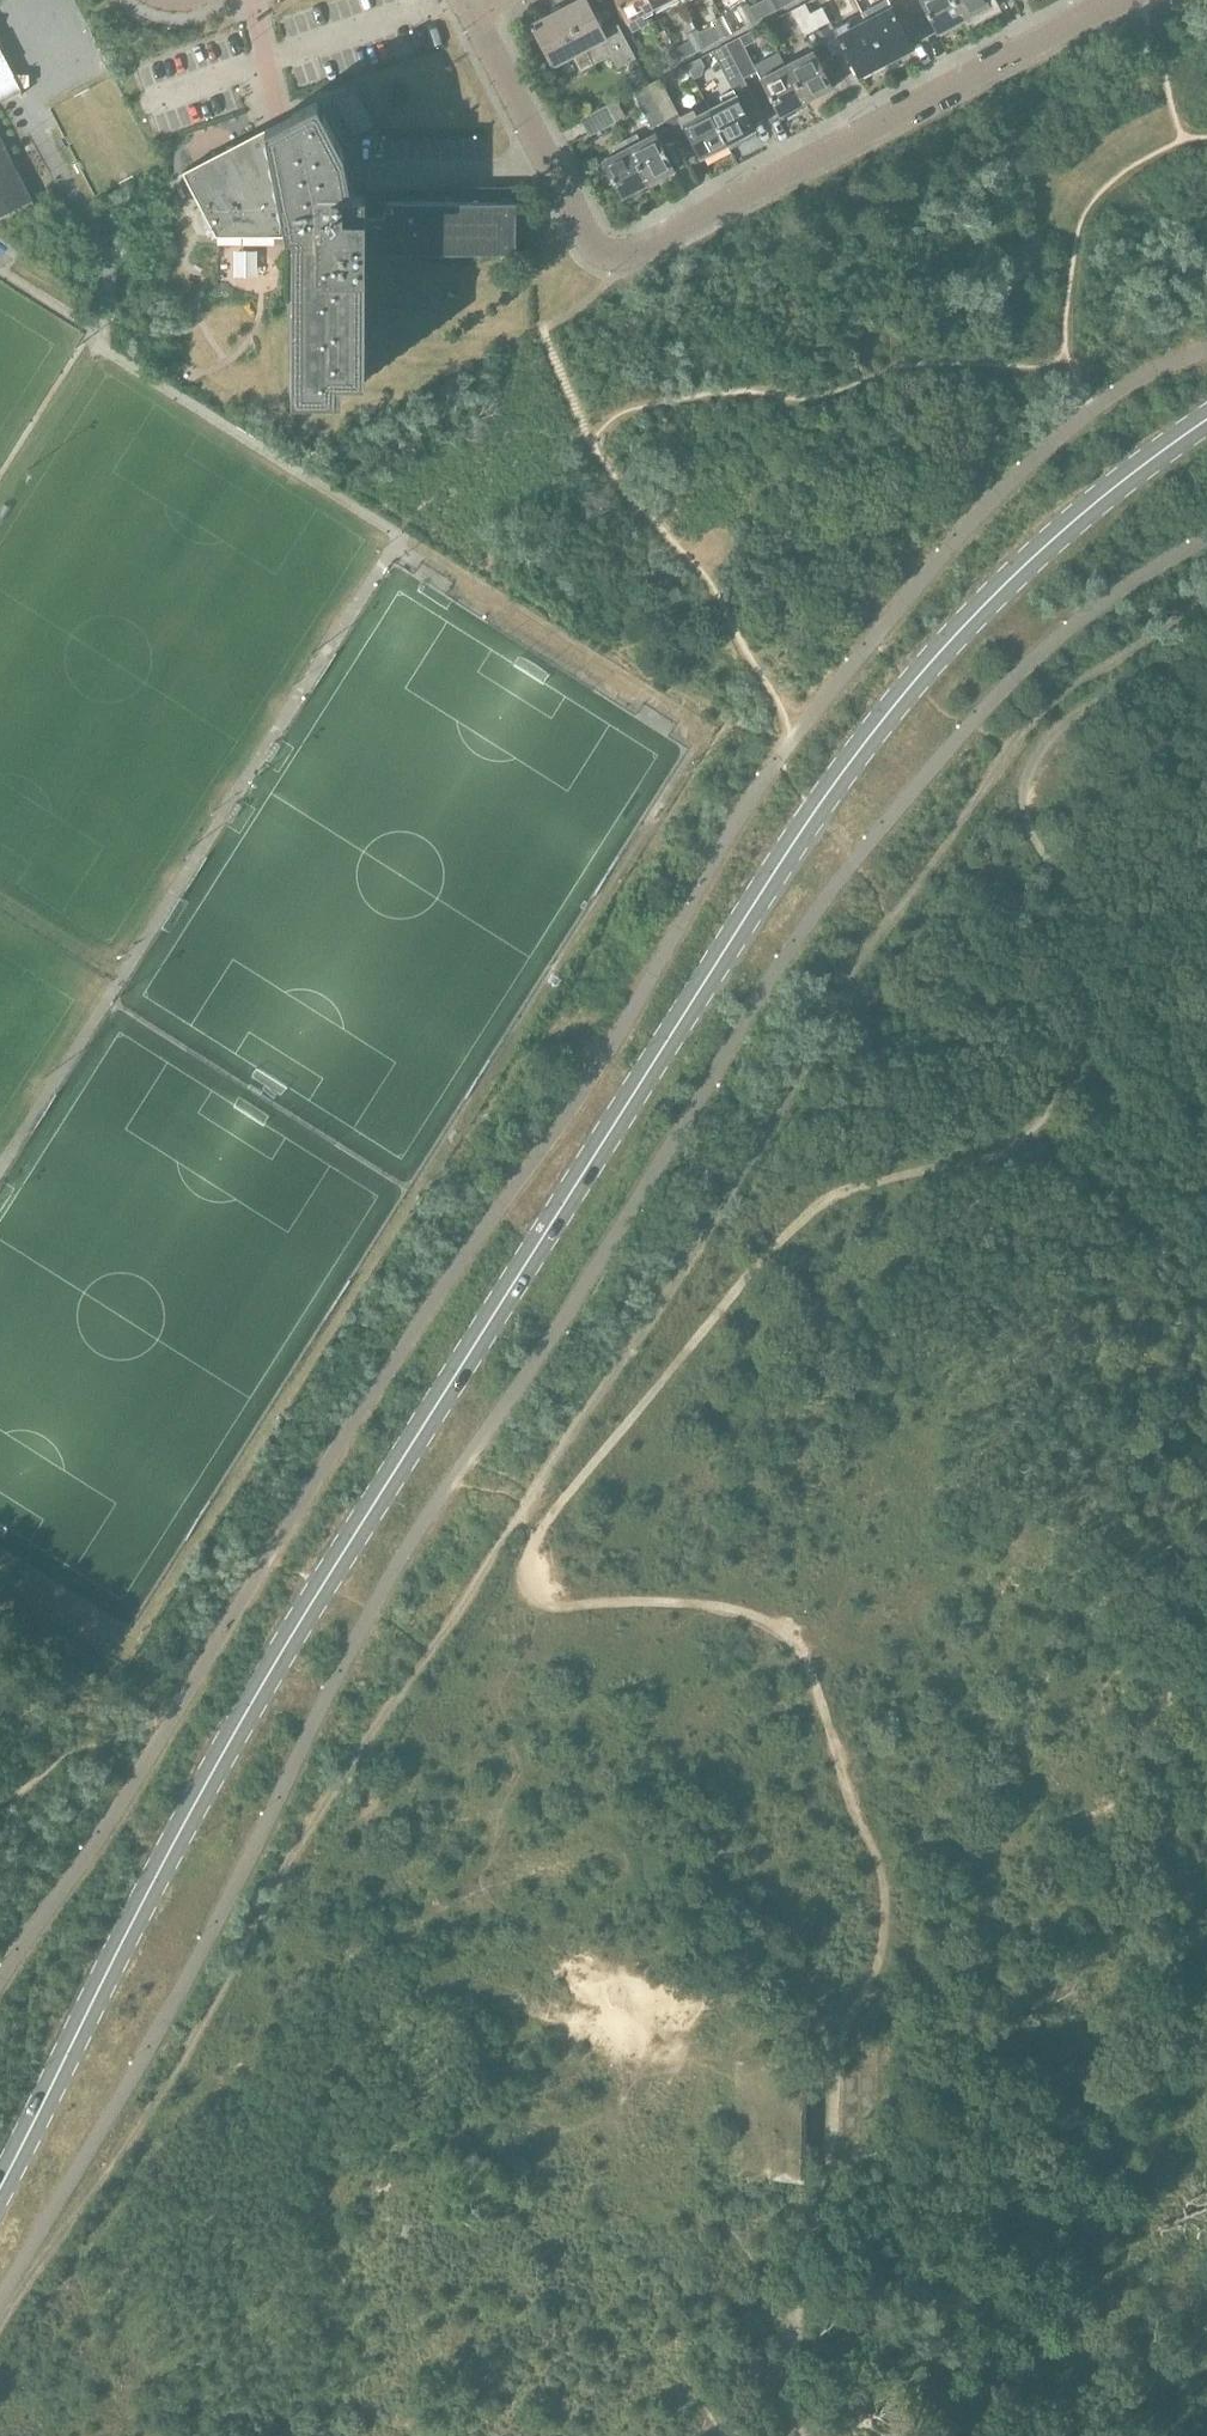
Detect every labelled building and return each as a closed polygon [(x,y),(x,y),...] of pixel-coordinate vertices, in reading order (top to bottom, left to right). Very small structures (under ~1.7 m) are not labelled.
[(571,53),(580,70),(610,55),(616,67),(635,58),(617,24),(602,32),(585,0),(580,0),(565,7),(563,4),(549,11),(551,15),(529,26),(531,29),(532,28),(555,72),(557,71),(552,63),(571,53)] [(649,0),(616,0),(632,31),(648,23),(642,12),(652,7),(649,0)] [(770,12),(781,7),(778,0),(764,0),(749,7),(756,20),(770,12)] [(899,23),(887,0),(886,0),(874,6),(879,14),(864,21),(885,61),(911,47),(899,23)] [(960,19),(962,18),(953,0),(919,0),(936,32),(960,19)] [(962,18),(990,4),(988,0),(953,0),(962,18)] [(749,7),(747,3),(737,8),(746,25),(756,20),(749,7)] [(811,17),(817,28),(829,22),(821,7),(809,13),(811,17)] [(720,39),(730,33),(721,16),(711,22),(713,25),(698,32),(705,46),(720,39)] [(817,28),(811,17),(798,24),(804,35),(817,28)] [(885,61),(864,21),(851,28),(847,20),(833,28),(858,75),(885,61)] [(679,59),(694,52),(705,46),(698,32),(696,29),(686,35),(689,41),(674,48),(679,59)] [(725,44),(737,68),(743,78),(756,71),(743,46),(754,40),(750,31),(725,44)] [(674,48),(671,43),(660,48),(669,65),(679,59),(674,48)] [(737,68),(725,44),(713,51),(725,75),(737,68)] [(20,90),(22,94),(23,93),(0,49),(0,101),(20,90)] [(813,50),(786,64),(805,101),(832,87),(813,50)] [(779,115),(803,102),(805,101),(786,64),(760,78),(779,115)] [(659,79),(647,85),(665,120),(674,138),(684,133),(689,143),(692,141),(700,157),(727,143),(709,109),(695,116),(692,110),(679,117),(677,112),(676,113),(659,79)] [(665,120),(647,85),(632,92),(651,128),(665,120)] [(709,109),(727,143),(754,129),(733,88),(720,95),(723,101),(709,109)] [(357,91),(335,102),(353,136),(374,125),(357,91)] [(277,121),(182,171),(215,235),(292,235),(292,399),(335,399),(335,381),(364,381),(365,253),(515,253),(515,201),(484,201),(484,191),(464,191),(464,201),(386,201),(386,186),(365,186),(365,193),(351,193),(343,151),(317,101),(277,121)] [(607,105),(580,119),(588,134),(615,121),(607,105)] [(655,132),(628,146),(647,183),(650,181),(651,184),(658,180),(657,178),(674,169),(655,132)] [(31,199),(0,139),(0,215),(31,199)] [(647,183),(628,146),(602,160),(621,197),(638,188),(639,190),(646,186),(645,184),(647,183)] [(408,1991),(404,1997),(407,2004),(412,2006),(418,2004),(419,2001),(422,2000),(417,1988),(408,1991)] [(805,2173),(806,2203),(811,2203),(816,2173),(805,2173)] [(796,2179),(795,2217),(803,2217),(803,2179),(796,2179)] [(402,2223),(400,2236),(410,2237),(411,2224),(402,2223)] [(475,2316),(474,2322),(485,2323),(486,2319),(482,2315),(478,2315),(475,2316)]
